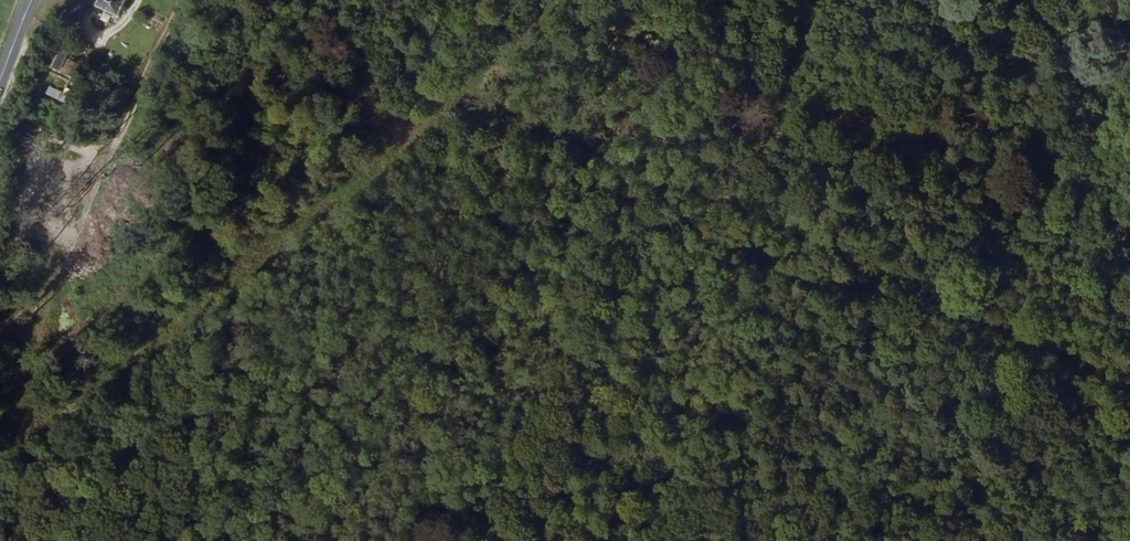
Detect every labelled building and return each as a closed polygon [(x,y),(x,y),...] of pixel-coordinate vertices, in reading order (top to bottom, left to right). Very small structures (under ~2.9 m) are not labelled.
[(99,7),(121,18),(130,0),(103,0),(99,7)] [(112,46),(123,55),(130,45),(119,36),(112,46)] [(64,42),(58,55),(75,66),(82,53),(64,42)] [(85,54),(80,64),(84,68),(86,64),(96,71),(100,63),(85,54)] [(69,84),(64,92),(90,107),(94,99),(69,84)]
